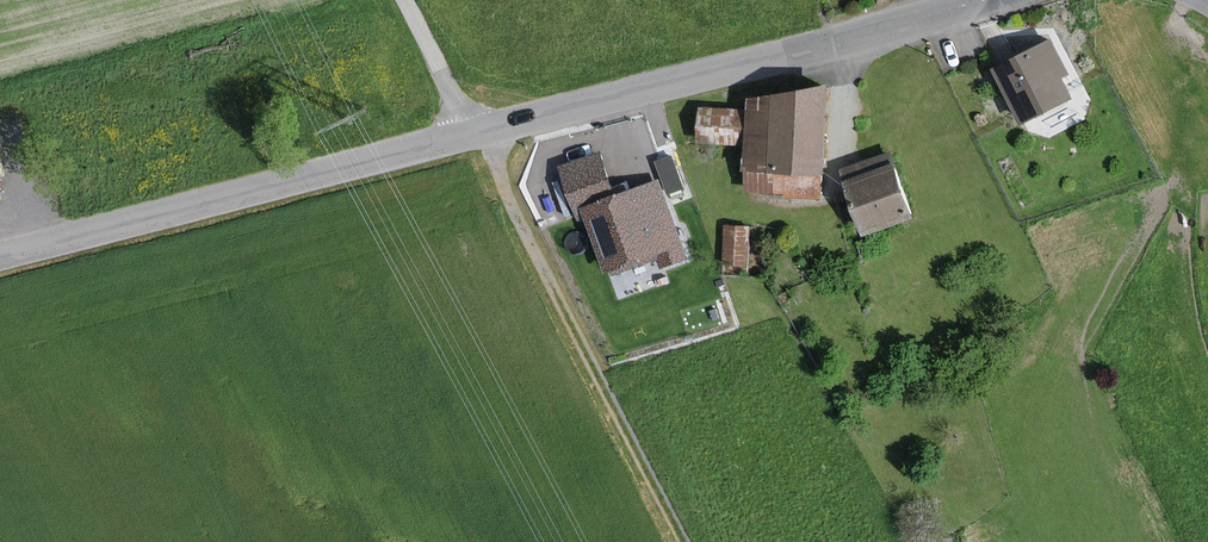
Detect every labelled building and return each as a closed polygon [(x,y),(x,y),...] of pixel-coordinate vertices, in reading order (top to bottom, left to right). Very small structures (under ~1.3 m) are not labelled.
[(1065,73),(1049,42),(994,71),(1021,121),(1068,97),(1058,77),(1065,73)] [(817,173),(821,173),(824,89),(748,100),(748,112),(699,110),(698,142),(746,144),(745,170),(744,194),(816,197),(817,173)] [(680,248),(655,182),(614,198),(597,154),(559,168),(579,220),(587,217),(607,269),(613,267),(615,273),(657,257),(661,267),(684,258),(680,248)] [(887,155),(841,171),(845,181),(863,232),(909,216),(891,165),(887,155)] [(748,228),(725,227),(724,263),(747,263),(748,228)]
